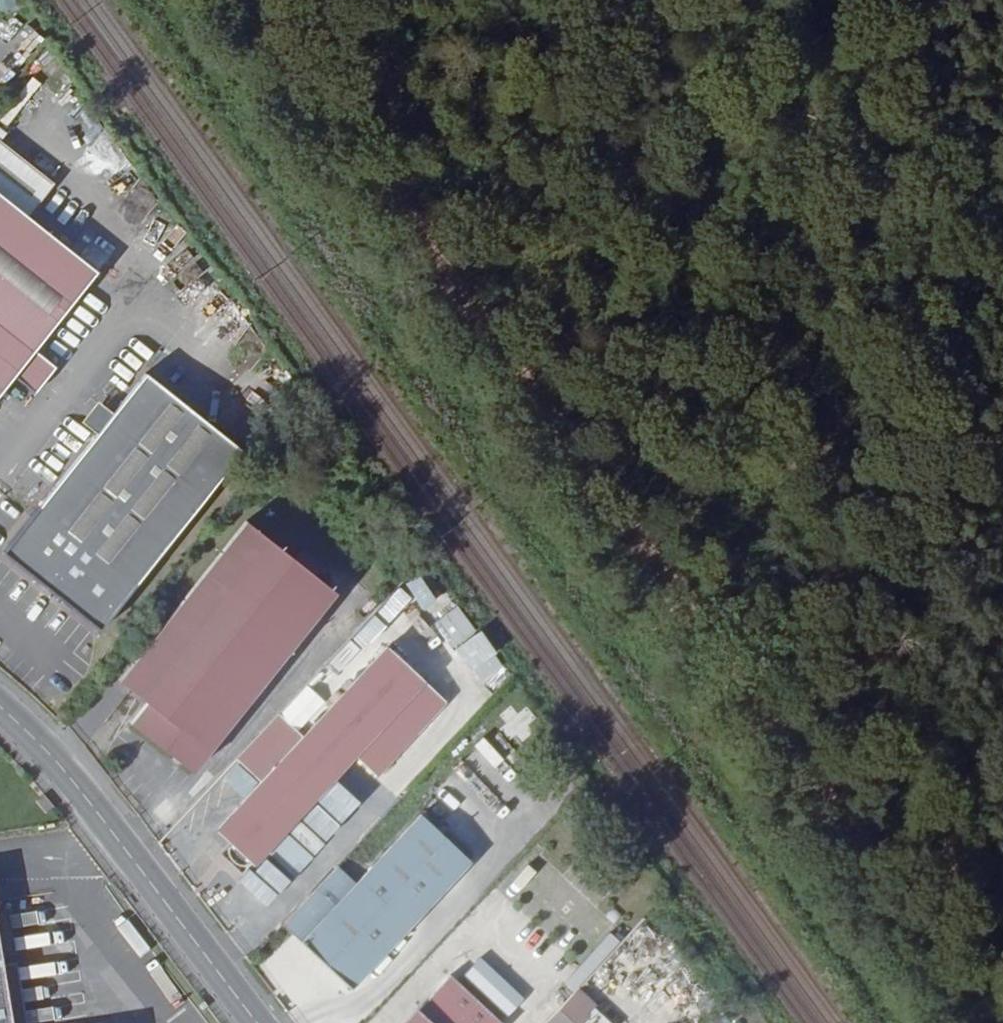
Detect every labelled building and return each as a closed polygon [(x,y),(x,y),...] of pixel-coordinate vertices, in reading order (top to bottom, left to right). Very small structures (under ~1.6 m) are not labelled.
[(22,375),(43,392),(63,366),(43,349),(104,271),(36,215),(61,183),(0,134),(0,403),(22,375)] [(18,557),(109,627),(244,454),(146,377),(115,418),(99,439),(16,544),(18,557)] [(83,426),(99,439),(115,418),(99,406),(83,426)] [(335,599),(246,529),(119,689),(147,710),(130,731),(192,780),(335,599)] [(407,634),(433,610),(408,583),(382,607),(407,634)] [(460,605),(443,616),(459,640),(476,629),(460,605)] [(473,674),(500,655),(481,629),(454,648),(473,674)] [(302,746),(276,721),(235,764),(260,788),(214,836),(228,848),(221,855),(242,876),(248,868),(251,871),(355,763),(376,784),(445,712),(388,657),(302,746)] [(51,806),(39,795),(31,803),(43,815),(51,806)] [(335,872),(280,931),(348,995),(468,868),(419,821),(353,890),(335,872)] [(255,870),(246,882),(266,899),(276,887),(255,870)] [(449,980),(409,1022),(494,1022),(449,980)]
